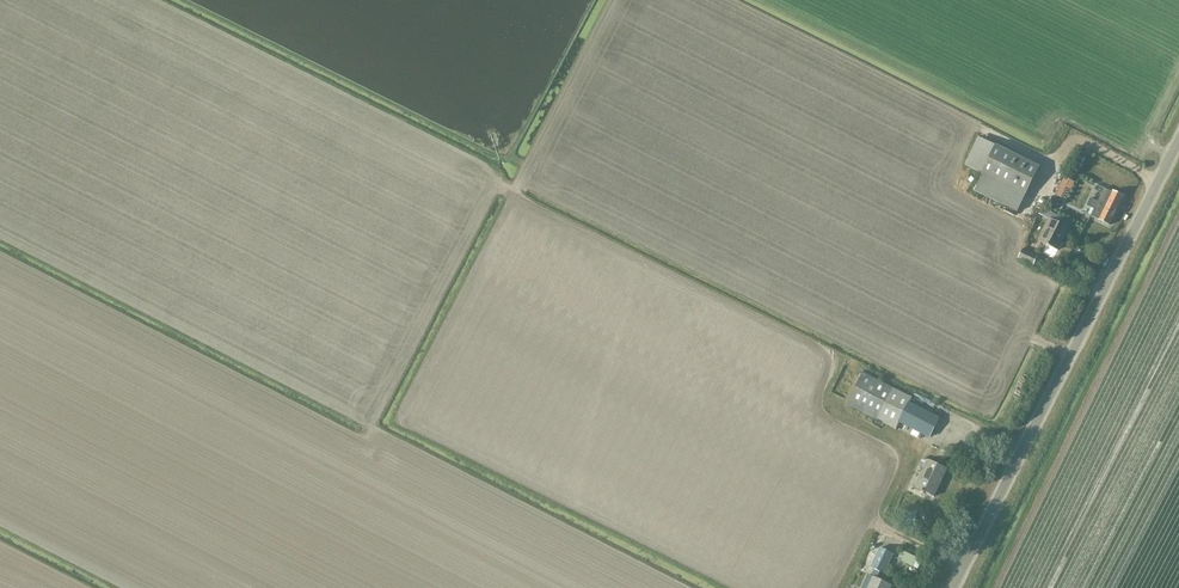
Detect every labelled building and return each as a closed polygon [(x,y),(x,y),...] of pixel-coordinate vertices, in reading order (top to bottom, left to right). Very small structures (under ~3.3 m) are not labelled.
[(1017,212),(1039,166),(995,144),(994,145),(978,137),(965,165),(982,174),(974,191),(1017,212)] [(1064,177),(1055,195),(1066,200),(1074,182),(1064,177)] [(1109,226),(1124,196),(1112,191),(1112,192),(1104,188),(1097,201),(1090,198),(1087,206),(1093,209),(1090,216),(1098,220),(1109,226)] [(1050,219),(1038,241),(1058,250),(1069,228),(1050,219)] [(1033,266),(1038,256),(1022,249),(1018,258),(1033,266)] [(930,437),(939,418),(909,402),(912,397),(862,372),(846,405),(895,429),(899,422),(930,437)] [(924,468),(915,488),(934,497),(948,469),(928,460),(923,458),(920,466),(924,468)] [(880,548),(870,567),(881,572),(883,574),(893,554),(880,548)] [(872,576),(878,579),(881,572),(875,569),(872,576)] [(892,586),(870,575),(863,587),(891,587),(892,586)]
